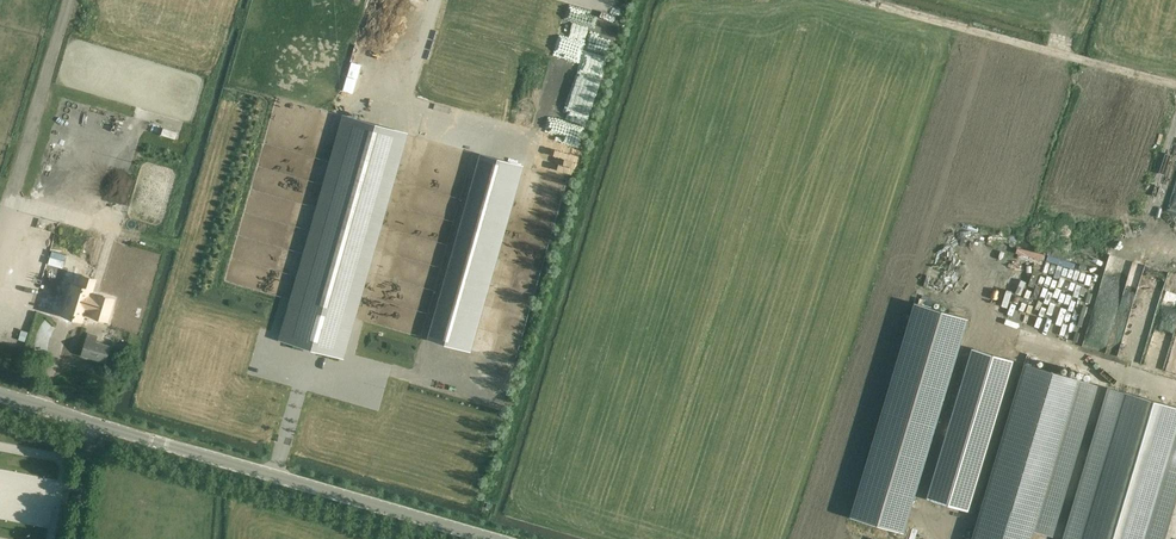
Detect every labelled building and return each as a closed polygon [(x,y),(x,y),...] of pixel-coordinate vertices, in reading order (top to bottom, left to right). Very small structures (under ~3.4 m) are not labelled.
[(346,116),(283,335),(342,352),(404,133),(346,116)] [(177,132),(163,128),(161,135),(175,139),(177,132)] [(517,166),(477,155),(424,333),(464,345),(517,166)] [(42,166),(39,176),(57,181),(59,171),(42,166)] [(1043,252),(1027,305),(1052,313),(1068,259),(1043,252)] [(1088,277),(1082,306),(1089,308),(1089,307),(1097,309),(1106,269),(1099,268),(1097,279),(1088,277)] [(61,315),(83,322),(86,314),(109,323),(117,298),(95,292),(98,278),(77,271),(61,315)] [(970,297),(968,303),(985,308),(986,302),(970,297)] [(914,303),(849,517),(903,533),(967,319),(914,303)] [(249,311),(262,318),(266,310),(253,304),(249,311)] [(38,323),(38,350),(64,351),(65,323),(38,323)] [(87,331),(81,357),(113,364),(117,345),(100,341),(101,334),(87,331)] [(1033,530),(1054,536),(1099,385),(1079,379),(1024,363),(971,538),(1031,538),(1033,530)] [(1175,495),(1175,464),(1169,462),(1175,438),(1175,408),(1121,391),(1105,443),(1097,440),(1067,538),(1163,538),(1175,495)]
